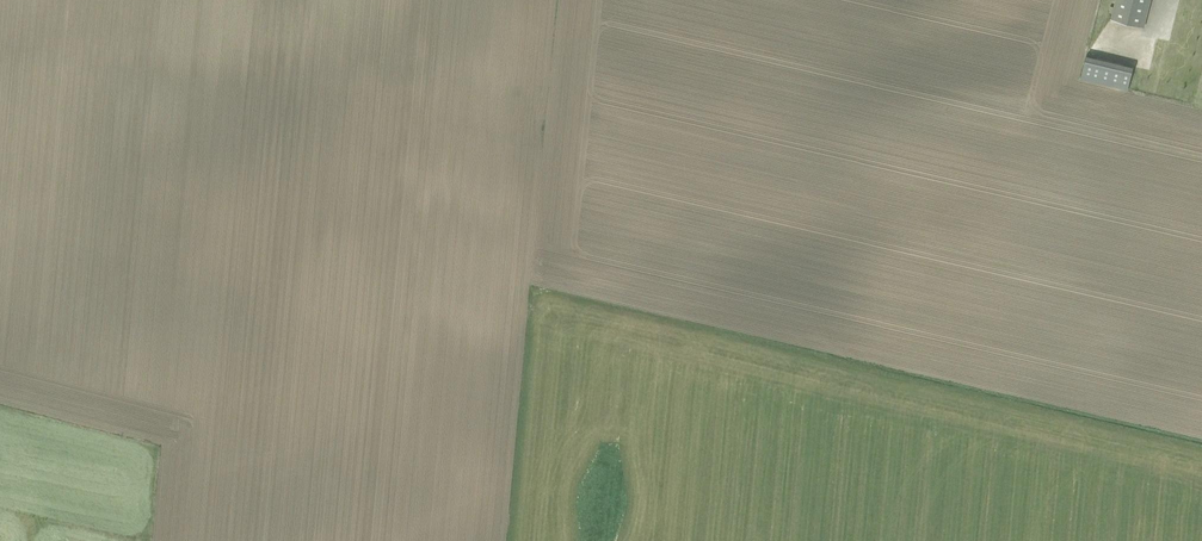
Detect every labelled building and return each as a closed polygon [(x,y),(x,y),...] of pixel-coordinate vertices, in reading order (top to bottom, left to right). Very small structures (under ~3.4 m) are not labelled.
[(1108,20),(1141,29),(1148,0),(1113,0),(1108,20)] [(1080,78),(1128,89),(1133,64),(1086,54),(1080,78)]
